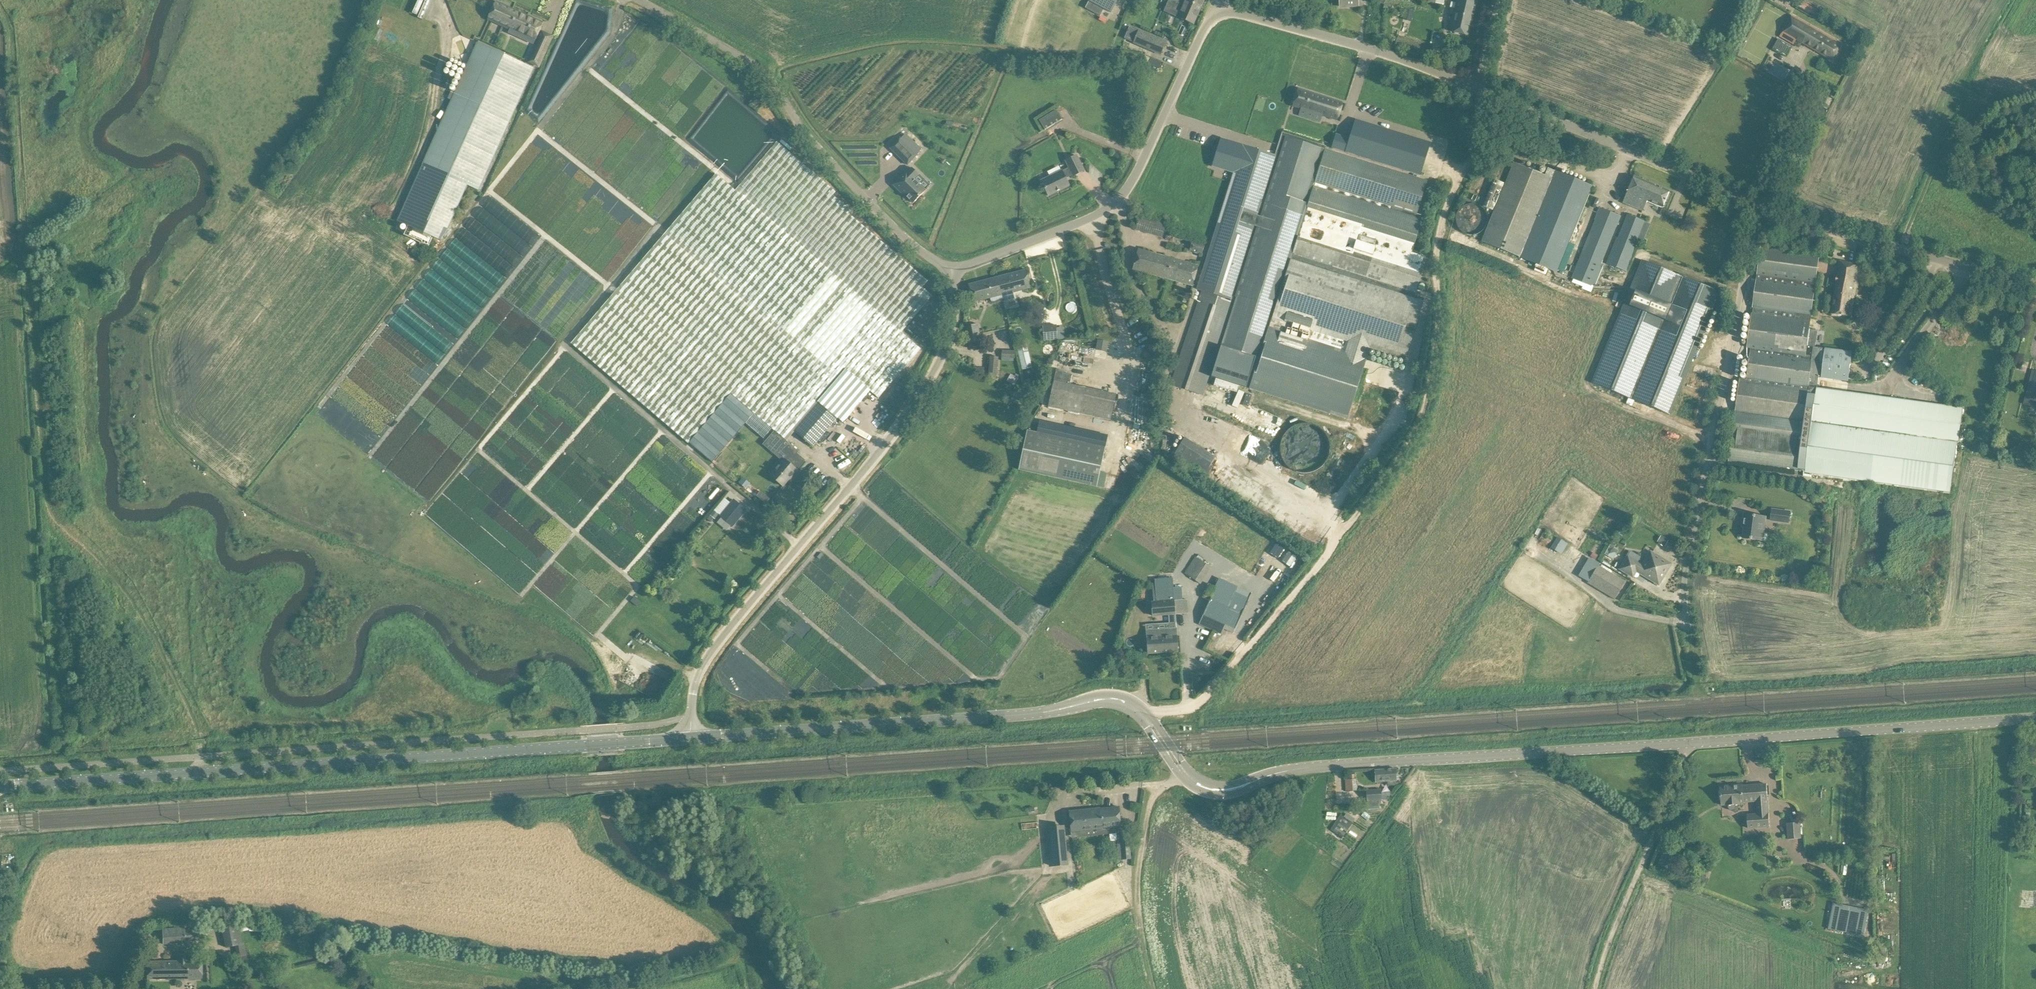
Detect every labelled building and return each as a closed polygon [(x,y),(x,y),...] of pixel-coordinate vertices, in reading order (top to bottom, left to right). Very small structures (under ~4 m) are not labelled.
[(1118,0),(1088,0),(1089,0),(1085,8),(1100,16),(1104,9),(1111,12),(1118,0)] [(1164,11),(1178,17),(1194,24),(1199,12),(1188,6),(1187,9),(1183,6),(1184,4),(1179,2),(1179,3),(1172,0),(1169,0),(1164,11)] [(1179,2),(1184,4),(1183,6),(1187,9),(1188,6),(1199,12),(1205,0),(1180,0),(1179,2)] [(1449,31),(1468,35),(1476,0),(1457,0),(1449,31)] [(1802,0),(1801,0),(1796,7),(1807,14),(1812,6),(1802,0)] [(544,23),(496,1),(488,20),(511,30),(511,28),(536,39),(544,23)] [(1794,44),(1797,40),(1833,61),(1843,44),(1792,15),(1780,36),(1794,44)] [(1166,42),(1139,30),(1134,42),(1161,54),(1166,42)] [(1777,50),(1785,52),(1788,42),(1781,40),(1777,50)] [(479,190),(534,68),(478,42),(423,165),(398,220),(442,239),(448,229),(468,185),(479,190)] [(547,49),(537,44),(529,62),(539,67),(547,49)] [(1298,88),(1292,106),(1337,120),(1343,102),(1298,88)] [(757,107),(760,103),(756,99),(752,104),(757,107)] [(1062,122),(1055,110),(1038,120),(1045,132),(1062,122)] [(1356,119),(1346,152),(1420,175),(1430,142),(1356,119)] [(1197,288),(1197,289),(1236,301),(1213,377),(1349,419),(1365,368),(1371,348),(1407,359),(1426,298),(1414,294),(1424,262),(1425,257),(1411,252),(1422,216),(1414,214),(1425,180),(1343,155),(1329,150),(1326,149),(1327,146),(1282,132),(1275,155),(1221,138),(1212,166),(1234,173),(1213,237),(1197,288)] [(917,155),(900,138),(890,148),(907,165),(917,155)] [(716,174),(571,343),(688,443),(689,442),(712,462),(746,423),(764,439),(773,429),(779,434),(787,441),(795,431),(813,446),(837,418),(843,423),(870,391),(879,398),(921,348),(901,332),(932,295),(923,287),(928,281),(850,214),(853,211),(834,195),(836,192),(777,142),(735,190),(716,174)] [(1069,167),(1041,181),(1049,196),(1069,186),(1066,178),(1073,175),(1074,176),(1084,171),(1077,155),(1066,161),(1069,167)] [(1513,162),(1481,241),(1557,272),(1592,186),(1546,167),(1543,175),(1513,162)] [(914,203),(926,191),(914,179),(919,174),(912,168),(909,171),(908,170),(893,185),(901,192),(902,191),(914,203)] [(1633,176),(1623,202),(1643,211),(1647,201),(1662,208),(1662,207),(1663,207),(1670,191),(1633,176)] [(1600,208),(1571,278),(1592,286),(1620,216),(1600,208)] [(1140,214),(1135,230),(1162,238),(1167,222),(1140,214)] [(1644,221),(1627,214),(1618,238),(1616,237),(1606,264),(1626,271),(1636,245),(1635,245),(1644,221)] [(404,235),(429,247),(434,237),(408,226),(404,235)] [(1193,240),(1190,251),(1202,254),(1205,244),(1193,240)] [(1811,315),(1818,264),(1819,254),(1762,246),(1754,307),(1811,315)] [(1133,269),(1193,286),(1198,266),(1138,249),(1133,269)] [(1619,318),(1593,383),(1669,414),(1697,346),(1719,291),(1709,287),(1660,267),(1644,261),(1643,260),(1620,315),(1619,318)] [(1840,261),(1838,270),(1829,311),(1849,316),(1860,265),(1840,261)] [(1026,270),(997,277),(1002,295),(1031,288),(1026,270)] [(997,277),(969,284),(973,302),(990,298),(992,304),(1003,301),(1002,295),(997,277)] [(1202,395),(1233,302),(1202,292),(1171,385),(1202,395)] [(402,303),(331,396),(359,418),(367,415),(370,411),(383,415),(384,420),(390,424),(403,407),(400,404),(402,398),(400,397),(402,394),(398,392),(394,381),(401,378),(397,367),(404,369),(407,359),(421,363),(425,348),(432,345),(434,347),(437,339),(439,346),(437,346),(439,350),(443,345),(439,342),(443,341),(439,331),(402,303)] [(1741,378),(1730,461),(1739,463),(1793,470),(1793,472),(1797,472),(1797,470),(1805,472),(1951,492),(1963,408),(1817,388),(1818,377),(1847,381),(1851,351),(1807,345),(1810,322),(1795,320),(1753,314),(1748,348),(1752,348),(1748,379),(1741,378)] [(981,341),(978,324),(966,327),(969,343),(981,341)] [(1058,327),(1043,328),(1044,341),(1059,340),(1058,327)] [(1097,340),(1096,350),(1106,351),(1108,342),(1097,340)] [(1028,346),(1019,348),(1024,372),(1033,371),(1028,346)] [(997,372),(998,357),(990,357),(989,372),(997,372)] [(1117,394),(1070,384),(1072,375),(1064,373),(1064,371),(1056,369),(1048,407),(1111,421),(1117,394)] [(2033,370),(2025,404),(2035,407),(2035,371),(2033,370)] [(1328,452),(1328,451),(1328,447),(1327,443),(1325,439),(1322,435),(1318,432),(1314,430),(1310,429),(1305,429),(1300,429),(1296,431),(1293,432),(1290,435),(1287,439),(1285,442),(1283,447),(1283,451),(1283,456),(1285,460),(1287,464),(1289,467),(1292,470),(1296,472),(1301,474),(1304,474),(1310,474),(1314,473),(1318,471),(1322,468),(1324,464),(1327,461),(1328,456),(1328,452)] [(1096,487),(1105,448),(1027,430),(1018,469),(1096,487)] [(1203,478),(1216,458),(1185,438),(1172,458),(1203,478)] [(771,475),(783,486),(791,477),(793,479),(799,471),(790,463),(794,458),(795,460),(801,453),(791,445),(786,451),(790,455),(786,459),(785,459),(771,475)] [(1747,509),(1749,498),(1738,497),(1737,508),(1747,509)] [(748,516),(735,506),(722,521),(735,531),(748,516)] [(1773,509),(1771,518),(1778,519),(1778,521),(1789,523),(1791,512),(1773,509)] [(715,511),(708,519),(711,522),(714,518),(715,518),(719,514),(715,511)] [(1744,514),(1743,522),(1746,522),(1743,538),(1763,541),(1766,517),(1744,514)] [(1557,537),(1551,547),(1561,554),(1567,544),(1557,537)] [(1611,541),(1604,554),(1608,556),(1609,554),(1614,553),(1616,554),(1618,550),(1614,548),(1615,546),(1614,543),(1611,541)] [(1628,557),(1621,569),(1632,575),(1636,570),(1658,583),(1669,564),(1651,553),(1643,566),(1628,557)] [(1625,582),(1598,565),(1599,563),(1590,558),(1579,576),(1588,581),(1587,583),(1615,599),(1625,582)] [(1202,561),(1191,577),(1200,584),(1212,567),(1202,561)] [(1152,600),(1150,600),(1151,616),(1174,614),(1188,613),(1187,599),(1182,599),(1181,586),(1173,586),(1173,578),(1154,579),(1154,582),(1155,600),(1152,600)] [(1207,607),(1199,624),(1221,634),(1223,629),(1232,633),(1242,612),(1250,593),(1219,579),(1216,587),(1211,597),(1204,594),(1203,597),(1210,600),(1207,607)] [(1176,628),(1146,630),(1148,654),(1178,652),(1176,628)] [(1397,785),(1397,780),(1396,769),(1375,770),(1376,782),(1387,781),(1388,786),(1397,785)] [(1357,790),(1357,788),(1356,778),(1346,779),(1347,791),(1357,790)] [(1768,800),(1768,794),(1767,784),(1743,786),(1743,785),(1720,786),(1722,805),(1727,805),(1729,805),(1729,807),(1729,808),(1730,809),(1731,810),(1732,811),(1733,811),(1734,811),(1735,811),(1736,811),(1736,810),(1737,810),(1738,809),(1739,808),(1739,807),(1739,806),(1739,804),(1740,804),(1744,803),(1744,802),(1757,801),(1758,814),(1748,815),(1749,828),(1770,827),(1769,813),(1768,813),(1767,800),(1768,800)] [(1381,789),(1366,790),(1367,800),(1381,799),(1381,789)] [(1101,808),(1069,811),(1070,812),(1072,831),(1072,832),(1103,829),(1103,827),(1121,825),(1121,826),(1119,807),(1101,809),(1101,808)] [(1364,812),(1361,815),(1367,820),(1370,816),(1364,812)] [(1801,822),(1787,823),(1788,839),(1802,838),(1801,822)] [(1332,831),(1342,838),(1348,830),(1338,823),(1332,831)] [(1356,823),(1353,826),(1359,832),(1362,828),(1356,823)] [(1063,826),(1046,827),(1050,866),(1067,864),(1063,826)] [(1671,866),(1673,853),(1662,851),(1660,865),(1671,866)] [(1862,911),(1840,907),(1836,927),(1858,932),(1862,911)] [(221,927),(225,948),(234,946),(237,957),(246,955),(244,943),(242,944),(240,930),(247,929),(246,922),(221,927)] [(163,944),(196,941),(195,928),(161,931),(163,944)] [(147,979),(157,979),(201,978),(200,961),(188,961),(188,954),(178,954),(178,961),(146,962),(147,979)]
